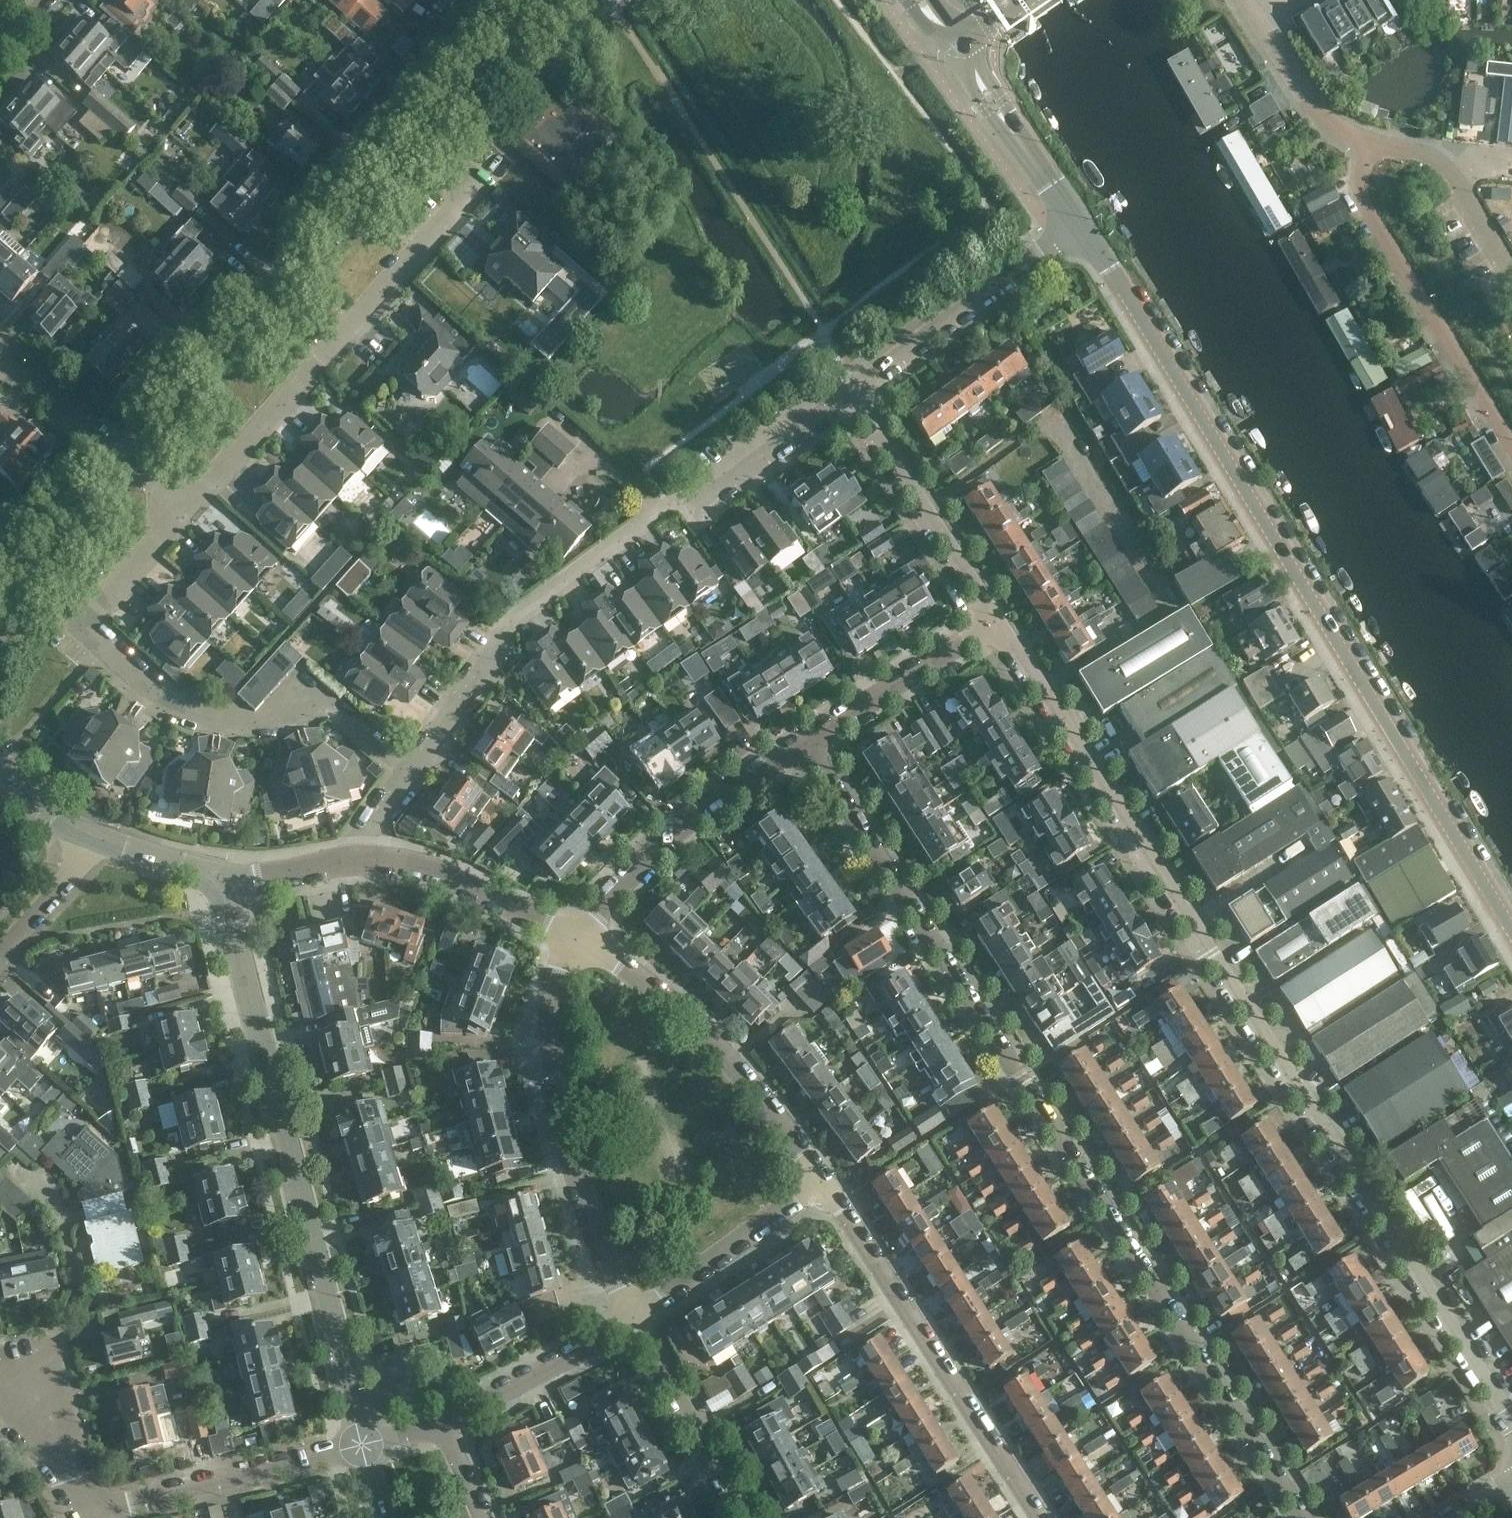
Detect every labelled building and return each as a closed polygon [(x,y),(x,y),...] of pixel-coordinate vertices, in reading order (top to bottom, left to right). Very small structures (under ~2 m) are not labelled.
[(134,0),(116,0),(118,2),(106,15),(133,38),(152,16),(134,0)] [(152,16),(161,6),(154,0),(134,0),(152,16)] [(200,4),(196,0),(186,0),(182,5),(192,13),(200,4)] [(386,15),(368,0),(328,0),(369,35),(386,15)] [(388,8),(395,0),(379,0),(388,8)] [(410,9),(400,0),(399,0),(391,9),(402,19),(410,9)] [(1340,8),(1341,7),(1336,0),(1335,0),(1336,1),(1323,8),(1322,6),(1318,9),(1322,17),(1340,47),(1341,49),(1358,38),(1340,8)] [(1359,0),(1336,0),(1341,7),(1340,8),(1358,38),(1359,40),(1376,29),(1359,0)] [(1387,0),(1359,0),(1376,29),(1377,30),(1398,18),(1387,0)] [(1340,47),(1322,17),(1318,9),(1317,9),(1317,10),(1299,21),(1302,26),(1322,59),(1323,59),(1323,58),(1340,47)] [(176,31),(184,22),(174,13),(166,23),(176,31)] [(348,49),(335,63),(333,61),(326,70),(363,104),(381,85),(371,76),(376,71),(368,64),(375,57),(332,17),(323,27),(348,49)] [(85,21),(69,39),(100,66),(109,55),(111,57),(117,49),(85,21)] [(392,51),(403,60),(414,47),(404,38),(392,51)] [(100,66),(69,39),(53,57),(91,91),(107,72),(100,66)] [(1186,53),(1169,63),(1206,129),(1223,119),(1186,53)] [(254,68),(271,84),(263,93),(266,96),(265,96),(283,113),(302,93),(283,76),(263,58),(254,68)] [(363,104),(326,70),(324,69),(315,79),(318,81),(304,95),(323,113),(328,108),(345,124),(363,104)] [(32,82),(16,100),(47,128),(56,117),(57,118),(64,110),(32,82)] [(530,123),(511,144),(527,158),(528,156),(569,193),(619,138),(615,135),(562,84),(528,122),(530,123)] [(1463,85),(1462,126),(1488,126),(1489,86),(1463,85)] [(1498,135),(1511,138),(1511,86),(1509,85),(1498,135)] [(123,142),(137,127),(95,91),(82,107),(123,142)] [(1274,134),(1291,120),(1270,92),(1253,106),(1274,134)] [(16,100),(0,118),(0,119),(20,136),(12,144),(30,160),(43,146),(43,142),(38,138),(47,128),(16,100)] [(1374,121),(1378,108),(1379,107),(1361,100),(1356,114),(1374,121)] [(109,132),(88,113),(78,125),(99,144),(109,132)] [(277,174),(251,150),(253,147),(233,130),(232,131),(219,119),(207,132),(221,144),(223,142),(242,159),(222,181),(230,188),(261,216),(279,196),(267,185),(277,174)] [(287,122),(277,133),(267,145),(285,162),(281,167),(294,179),(302,170),(319,151),(287,122)] [(1238,134),(1226,141),(1231,150),(1224,154),(1271,235),(1290,223),(1238,134)] [(163,171),(154,181),(152,179),(158,172),(148,163),(141,170),(148,177),(143,181),(151,193),(149,195),(174,218),(183,209),(191,216),(201,205),(181,187),(181,188),(163,171)] [(1304,197),(1323,235),(1354,219),(1335,182),(1304,197)] [(1,217),(14,228),(28,211),(15,201),(22,193),(10,183),(0,194),(0,218),(1,217)] [(243,236),(261,216),(230,188),(212,208),(243,236)] [(525,296),(529,297),(528,302),(534,308),(544,298),(541,295),(556,279),(559,263),(549,254),(549,241),(521,216),(512,217),(499,231),(499,238),(504,242),(494,253),(496,254),(490,261),(487,274),(500,285),(506,278),(525,296)] [(196,241),(197,240),(204,232),(191,221),(162,255),(167,259),(197,286),(214,268),(208,263),(213,258),(196,241)] [(1297,234),(1279,244),(1319,315),(1338,304),(1297,234)] [(73,238),(67,245),(52,261),(63,271),(84,247),(73,238)] [(20,259),(1,243),(0,244),(0,281),(20,259)] [(75,281),(89,264),(78,254),(64,271),(75,281)] [(118,279),(134,293),(145,281),(129,266),(127,268),(110,254),(101,264),(118,279)] [(0,281),(0,299),(4,296),(13,304),(38,274),(20,259),(0,281)] [(181,305),(197,286),(167,259),(157,269),(156,268),(148,276),(181,305)] [(134,293),(118,279),(117,279),(116,279),(107,289),(111,292),(111,293),(127,308),(138,296),(134,293)] [(81,304),(72,297),(63,289),(33,324),(51,340),(75,312),(75,311),(81,304)] [(446,375),(461,358),(441,341),(443,329),(420,309),(410,320),(422,336),(397,365),(399,375),(424,399),(436,399),(449,383),(446,375)] [(1384,379),(1345,313),(1328,323),(1367,390),(1384,379)] [(109,332),(101,341),(129,367),(148,346),(145,344),(146,341),(146,338),(144,336),(141,335),(138,335),(137,336),(134,334),(139,329),(127,319),(123,323),(124,324),(113,336),(109,332)] [(75,352),(90,335),(78,325),(64,342),(75,352)] [(1073,379),(1084,396),(1106,382),(1100,373),(1124,359),(1117,347),(1119,345),(1112,333),(1102,339),(1103,342),(1077,358),(1085,372),(1073,379)] [(129,367),(101,341),(92,350),(97,354),(87,366),(100,378),(99,380),(99,383),(100,386),(103,387),(106,387),(108,386),(109,385),(111,387),(129,367)] [(1009,346),(989,360),(1012,391),(1032,376),(1028,370),(1009,346)] [(1398,377),(1433,363),(1427,347),(1392,361),(1398,377)] [(1012,391),(989,360),(970,375),(988,399),(1007,386),(1011,392),(1012,391)] [(988,399),(970,375),(951,389),(969,414),(988,399)] [(1112,393),(1106,382),(1084,396),(1091,408),(1103,401),(1114,419),(1148,399),(1136,379),(1112,393)] [(969,414),(951,389),(931,403),(950,428),(969,414)] [(1418,443),(1391,392),(1372,402),(1399,453),(1418,443)] [(1148,399),(1114,419),(1122,434),(1111,441),(1121,457),(1143,444),(1137,435),(1161,420),(1148,399)] [(1016,416),(1024,427),(1042,413),(1034,402),(1016,416)] [(950,428),(931,403),(912,418),(930,443),(950,428)] [(34,471),(51,452),(8,414),(0,423),(0,441),(34,471)] [(322,419),(313,428),(362,473),(384,448),(384,443),(358,419),(350,418),(337,432),(322,419)] [(362,473),(313,428),(304,438),(319,452),(304,468),(338,499),(362,473)] [(558,469),(573,452),(548,430),(533,447),(558,469)] [(977,444),(985,455),(1003,442),(995,431),(977,444)] [(1488,437),(1475,443),(1492,480),(1506,473),(1488,437)] [(458,486),(486,510),(523,469),(488,439),(462,469),(468,474),(458,486)] [(34,471),(0,441),(0,474),(18,490),(34,471)] [(1150,455),(1143,444),(1121,457),(1129,470),(1140,463),(1151,481),(1185,460),(1174,441),(1150,455)] [(947,467),(955,478),(976,462),(968,451),(947,467)] [(1424,452),(1407,464),(1425,489),(1421,491),(1437,516),(1457,502),(1424,452)] [(1185,460),(1151,481),(1160,495),(1148,502),(1159,520),(1181,506),(1175,496),(1198,482),(1185,460)] [(1043,474),(1050,486),(1070,473),(1063,461),(1043,474)] [(338,499),(304,468),(290,484),(275,471),(266,481),(315,525),(338,499)] [(523,469),(486,510),(520,540),(556,499),(523,469)] [(831,471),(814,483),(835,513),(848,503),(851,507),(862,500),(858,496),(859,495),(845,476),(839,481),(831,471)] [(1050,486),(1056,496),(1077,483),(1070,473),(1050,486)] [(315,525),(266,481),(258,490),(272,503),(258,519),(263,528),(287,549),(293,550),(315,525)] [(804,483),(792,491),(796,497),(792,500),(819,537),(841,521),(835,513),(814,483),(808,489),(804,483)] [(990,487),(980,494),(973,483),(960,492),(967,502),(966,503),(979,523),(1010,503),(1021,496),(1016,489),(1005,495),(1004,494),(997,499),(990,487)] [(1056,496),(1063,506),(1083,493),(1077,483),(1056,496)] [(1063,506),(1069,516),(1090,503),(1083,493),(1063,506)] [(1206,494),(1179,510),(1186,522),(1213,507),(1206,494)] [(590,529),(556,499),(520,540),(534,553),(544,542),(564,559),(590,529)] [(1010,503),(979,523),(992,544),(1016,528),(1034,517),(1029,509),(1018,516),(1010,503)] [(1069,516),(1076,526),(1096,513),(1090,503),(1069,516)] [(1193,524),(1203,541),(1234,523),(1224,505),(1193,524)] [(1485,543),(1463,508),(1449,516),(1472,552),(1485,543)] [(1076,526),(1082,536),(1103,524),(1096,513),(1076,526)] [(762,515),(742,530),(768,565),(791,548),(775,526),(772,529),(762,515)] [(1062,546),(1078,539),(1071,522),(1055,528),(1062,546)] [(885,534),(885,533),(878,523),(859,535),(866,547),(885,534)] [(1234,523),(1203,541),(1204,543),(1191,551),(1202,567),(1176,582),(1191,609),(1239,580),(1227,559),(1219,563),(1216,558),(1245,540),(1234,523)] [(1082,536),(1089,547),(1109,534),(1103,524),(1082,536)] [(362,532),(370,539),(375,533),(368,527),(362,532)] [(1016,528),(992,544),(1005,564),(1047,537),(1042,529),(1031,536),(1035,543),(1028,547),(1016,528)] [(768,565),(742,530),(722,545),(732,558),(729,560),(745,582),(768,565)] [(1089,547),(1095,557),(1116,544),(1109,534),(1089,547)] [(215,537),(206,547),(255,591),(278,566),(277,562),(252,539),(243,536),(230,551),(215,537)] [(894,548),(887,537),(867,549),(875,561),(894,548)] [(1047,537),(1005,564),(1018,584),(1050,563),(1060,557),(1055,549),(1045,555),(1038,544),(1047,537)] [(1095,557),(1102,567),(1122,555),(1116,544),(1095,557)] [(822,546),(812,554),(811,554),(824,572),(836,564),(822,546)] [(255,591),(206,547),(197,557),(212,571),(197,587),(231,618),(255,591)] [(450,569),(462,555),(452,547),(440,561),(450,569)] [(661,547),(652,554),(691,607),(720,586),(697,555),(689,550),(673,563),(661,547)] [(1492,550),(1477,559),(1502,604),(1511,598),(1511,585),(1492,550)] [(367,569),(375,560),(367,553),(359,562),(367,569)] [(691,607),(652,554),(641,563),(652,578),(635,590),(662,628),(691,607)] [(824,572),(811,554),(802,561),(815,578),(824,572)] [(846,578),(867,565),(860,554),(839,568),(846,578)] [(1102,567),(1108,577),(1129,565),(1122,555),(1102,567)] [(1050,563),(1018,584),(1031,604),(1062,584),(1073,577),(1068,569),(1058,576),(1050,563)] [(1108,577),(1115,587),(1135,575),(1129,565),(1108,577)] [(427,572),(407,599),(460,639),(467,629),(452,618),(464,602),(457,592),(431,572),(427,572)] [(903,583),(893,589),(913,619),(932,607),(909,572),(899,578),(903,583)] [(1115,587),(1121,598),(1142,585),(1135,575),(1115,587)] [(323,576),(315,585),(323,592),(331,583),(323,576)] [(347,597),(356,585),(346,578),(338,590),(347,597)] [(1243,620),(1273,602),(1260,579),(1222,602),(1229,614),(1237,609),(1243,620)] [(1062,584),(1031,604),(1044,624),(1068,609),(1086,597),(1081,589),(1070,596),(1062,584)] [(1121,598),(1128,608),(1148,595),(1142,585),(1121,598)] [(811,613),(822,605),(810,586),(804,590),(802,587),(796,590),(798,593),(811,613)] [(231,618),(197,587),(183,603),(168,589),(158,600),(207,644),(231,618)] [(662,628),(635,590),(617,604),(606,588),(595,596),(634,649),(662,628)] [(913,619),(893,589),(883,596),(880,591),(872,596),(895,631),(913,619)] [(741,600),(754,618),(764,611),(765,610),(752,592),(741,600)] [(811,613),(798,593),(787,600),(800,620),(811,613)] [(1128,608),(1134,618),(1155,605),(1148,595),(1128,608)] [(634,649),(595,596),(585,604),(596,620),(578,633),(606,670),(634,649)] [(895,631),(872,596),(864,601),(867,607),(857,614),(876,643),(895,631)] [(407,599),(386,627),(423,655),(436,638),(452,650),(460,639),(407,599)] [(207,644),(158,600),(150,609),(165,622),(151,638),(155,646),(179,668),(185,669),(207,644)] [(1155,605),(1134,618),(1141,629),(1162,616),(1155,605)] [(1068,609),(1044,624),(1057,644),(1099,617),(1094,610),(1076,621),(1068,609)] [(322,610),(317,616),(324,621),(329,614),(322,610)] [(764,611),(754,618),(756,621),(749,625),(756,636),(773,625),(764,611)] [(1188,611),(1079,677),(1103,717),(1212,651),(1188,611)] [(1240,647),(1245,655),(1290,627),(1281,611),(1250,631),(1254,638),(1240,647)] [(876,643),(857,614),(848,619),(844,614),(835,620),(857,655),(876,643)] [(1099,617),(1057,644),(1070,665),(1094,650),(1087,638),(1094,633),(1093,631),(1103,625),(1099,617)] [(746,642),(756,636),(749,625),(739,632),(746,642)] [(386,627),(365,656),(418,695),(425,685),(410,673),(423,655),(386,627)] [(1290,627),(1245,655),(1250,663),(1264,654),(1268,661),(1300,642),(1290,627)] [(606,670),(578,633),(561,645),(549,630),(538,638),(577,691),(606,670)] [(577,691),(538,638),(529,646),(540,661),(524,673),(526,682),(548,712),(577,691)] [(802,649),(793,655),(812,684),(831,672),(808,638),(799,643),(802,649)] [(695,651),(689,643),(679,651),(680,652),(682,655),(684,658),(695,651)] [(285,644),(277,652),(295,668),(303,660),(285,644)] [(714,675),(725,668),(713,648),(701,655),(714,675)] [(1120,711),(1144,747),(1146,749),(1244,685),(1243,684),(1236,688),(1212,651),(1120,711)] [(277,652),(269,661),(287,677),(295,668),(277,652)] [(682,655),(680,652),(679,653),(676,652),(672,655),(672,659),(674,661),(678,662),(681,660),(682,655)] [(702,676),(703,677),(708,673),(696,655),(682,665),(686,670),(686,669),(695,681),(702,676)] [(780,655),(772,661),(795,696),(812,684),(793,655),(783,661),(780,655)] [(411,705),(418,695),(365,656),(345,682),(346,687),(374,708),(383,710),(395,693),(411,705)] [(278,686),(287,677),(269,661),(261,670),(278,686)] [(768,671),(758,678),(778,709),(789,702),(788,700),(795,696),(772,661),(764,666),(768,671)] [(92,668),(85,676),(93,683),(100,675),(92,668)] [(165,668),(162,671),(170,678),(173,675),(165,668)] [(243,678),(235,670),(232,674),(232,682),(236,686),(243,678)] [(278,686),(261,670),(253,679),(271,695),(278,686)] [(1266,672),(1244,685),(1251,697),(1273,684),(1266,672)] [(767,716),(778,709),(758,678),(749,683),(745,678),(736,684),(759,719),(766,714),(767,716)] [(263,704),(271,695),(253,679),(245,688),(251,694),(257,699),(263,704)] [(629,679),(619,686),(625,694),(635,687),(629,679)] [(1305,723),(1334,705),(1318,681),(1290,699),(1305,723)] [(957,714),(962,722),(994,701),(982,683),(958,699),(964,709),(957,714)] [(1273,684),(1251,697),(1260,712),(1282,699),(1273,684)] [(1244,685),(1146,749),(1130,759),(1159,803),(1169,796),(1189,783),(1220,763),(1233,783),(1238,791),(1244,799),(1255,817),(1295,791),(1291,784),(1293,783),(1274,754),(1282,749),(1260,712),(1251,697),(1244,685)] [(245,688),(237,697),(243,702),(251,694),(245,688)] [(726,732),(740,722),(719,690),(704,700),(726,732)] [(251,694),(243,702),(249,707),(257,699),(251,694)] [(263,704),(257,699),(249,707),(255,712),(263,704)] [(136,706),(121,700),(112,722),(96,725),(94,713),(82,714),(65,739),(66,747),(77,754),(70,763),(109,791),(116,782),(126,789),(134,787),(151,764),(149,751),(135,753),(133,736),(151,721),(141,709),(135,718),(130,715),(136,706)] [(994,701),(962,722),(967,729),(974,725),(981,735),(1005,719),(994,701)] [(499,716),(502,718),(487,738),(520,762),(534,742),(543,748),(550,738),(547,736),(532,724),(533,721),(526,714),(509,702),(499,716)] [(694,709),(687,714),(675,723),(700,759),(711,751),(709,748),(718,742),(713,735),(718,731),(707,715),(702,719),(694,709)] [(936,738),(947,731),(935,713),(924,719),(936,738)] [(1342,767),(1346,774),(1374,757),(1365,741),(1355,747),(1351,741),(1361,734),(1349,714),(1287,753),(1299,773),(1317,762),(1325,777),(1342,767)] [(1005,719),(981,735),(974,740),(980,749),(987,744),(992,752),(1016,737),(1005,719)] [(886,735),(883,734),(879,736),(878,735),(873,738),(874,739),(871,742),(870,745),(874,752),(865,757),(877,776),(908,756),(924,746),(934,739),(922,721),(912,727),(919,737),(913,741),(910,737),(901,743),(891,741),(890,741),(886,735)] [(675,723),(662,732),(655,737),(678,770),(687,764),(689,767),(700,759),(675,723)] [(603,753),(614,744),(597,726),(587,734),(603,753)] [(943,749),(944,749),(954,742),(947,731),(936,738),(943,749)] [(320,755),(319,732),(303,732),(307,743),(302,745),(298,734),(284,744),(297,764),(289,780),(276,773),(270,784),(280,813),(286,816),(302,811),(305,820),(351,805),(347,795),(359,791),(363,785),(353,756),(341,750),(335,763),(320,755)] [(603,753),(587,734),(577,743),(594,762),(603,753)] [(655,737),(642,746),(638,740),(622,752),(639,775),(642,773),(648,782),(654,778),(658,785),(665,781),(667,783),(680,773),(678,770),(655,737)] [(1016,737),(992,752),(999,762),(992,767),(996,774),(1027,754),(1016,737)] [(520,762),(487,738),(472,757),(488,769),(480,778),(500,793),(500,792),(513,802),(520,792),(505,781),(520,762)] [(233,747),(219,741),(217,750),(212,749),(214,739),(198,739),(201,763),(188,774),(180,764),(171,771),(165,801),(169,806),(181,808),(180,819),(227,826),(229,815),(243,817),(248,813),(252,783),(245,773),(235,781),(224,767),(233,747)] [(934,739),(924,746),(931,756),(941,749),(934,739)] [(1027,754),(996,774),(1001,783),(1009,778),(1015,788),(1039,772),(1027,754)] [(888,793),(920,773),(908,756),(877,776),(888,793)] [(961,757),(952,763),(959,773),(968,768),(961,757)] [(1374,757),(1346,774),(1352,783),(1339,790),(1347,804),(1374,788),(1370,782),(1384,773),(1374,757)] [(952,763),(940,770),(947,781),(959,773),(952,763)] [(968,768),(959,773),(966,784),(972,792),(979,787),(973,780),(975,779),(968,768)] [(604,769),(578,797),(585,804),(613,831),(621,822),(620,820),(628,811),(621,805),(625,800),(612,787),(617,781),(604,769)] [(900,811),(931,791),(920,773),(888,793),(900,811)] [(959,773),(947,781),(954,792),(966,784),(959,773)] [(458,776),(443,796),(475,820),(477,821),(492,801),(493,802),(500,793),(480,778),(473,788),(458,776)] [(139,794),(146,798),(153,784),(146,780),(139,794)] [(537,793),(538,793),(550,805),(561,794),(548,782),(537,793)] [(1364,796),(1380,822),(1404,807),(1389,782),(1364,796)] [(1189,783),(1169,796),(1174,803),(1164,810),(1177,830),(1206,811),(1189,783)] [(1222,790),(1227,798),(1238,791),(1233,783),(1222,790)] [(1255,817),(1193,856),(1217,893),(1321,827),(1297,790),(1295,791),(1255,817)] [(942,809),(936,799),(931,791),(900,811),(911,829),(935,813),(942,809)] [(1238,791),(1227,798),(1233,807),(1244,799),(1238,791)] [(528,803),(529,803),(540,815),(550,805),(538,793),(528,803)] [(989,818),(1009,805),(1002,794),(981,807),(989,818)] [(1034,820),(1040,829),(1065,813),(1054,795),(1022,815),(1028,824),(1034,820)] [(475,820),(443,796),(428,816),(453,835),(463,822),(470,827),(475,820)] [(968,817),(979,810),(972,800),(961,807),(968,817)] [(1324,817),(1333,812),(1327,802),(1319,808),(1324,817)] [(613,831),(585,804),(574,815),(571,811),(564,818),(594,847),(601,839),(603,841),(613,831)] [(1404,807),(1380,822),(1391,842),(1417,828),(1404,807)] [(415,808),(402,826),(414,835),(427,817),(415,808)] [(975,828),(986,822),(987,821),(979,810),(968,817),(975,828)] [(1206,811),(1177,830),(1190,851),(1217,833),(1216,830),(1218,829),(1206,811)] [(780,813),(761,827),(758,823),(751,829),(753,833),(749,836),(755,844),(764,838),(776,856),(801,838),(788,819),(786,821),(780,813)] [(935,813),(911,829),(922,846),(953,827),(948,819),(942,823),(935,813)] [(1065,813),(1040,829),(1041,829),(1034,833),(1039,841),(1046,837),(1052,846),(1076,830),(1077,830),(1066,813),(1065,813)] [(518,817),(505,830),(489,846),(490,847),(500,858),(529,828),(518,817)] [(594,847),(564,818),(558,824),(562,828),(552,838),(580,865),(589,857),(587,855),(594,847)] [(1337,832),(1343,842),(1339,845),(1340,846),(1349,840),(1358,834),(1352,823),(1337,832)] [(478,854),(495,834),(485,826),(468,846),(478,854)] [(965,845),(958,834),(953,827),(922,846),(934,865),(965,845)] [(1391,842),(1361,860),(1356,863),(1368,885),(1429,848),(1417,828),(1391,842)] [(580,865),(552,838),(543,830),(525,848),(540,862),(536,867),(550,880),(554,875),(561,882),(569,873),(571,876),(580,865)] [(1010,830),(1002,836),(1009,847),(1018,842),(1010,830)] [(1076,830),(1052,846),(1058,856),(1051,860),(1057,868),(1088,848),(1076,830)] [(1264,888),(1252,894),(1228,910),(1251,945),(1286,923),(1328,896),(1349,882),(1353,880),(1331,845),(1334,843),(1327,831),(1310,842),(1317,854),(1264,888)] [(264,837),(252,837),(252,845),(264,845),(264,837)] [(801,838),(776,856),(777,857),(768,864),(779,878),(788,872),(794,881),(819,863),(812,853),(810,854),(800,841),(802,840),(801,838)] [(1002,840),(987,849),(993,859),(1008,850),(1002,840)] [(1361,860),(1349,840),(1340,846),(1352,866),(1356,863),(1361,860)] [(1429,848),(1368,885),(1395,930),(1456,893),(1429,848)] [(733,873),(744,866),(737,857),(727,864),(733,873)] [(647,925),(665,942),(687,920),(692,915),(712,895),(720,887),(726,894),(736,885),(730,878),(732,876),(715,858),(695,877),(703,885),(682,908),(673,899),(666,905),(664,903),(656,912),(658,914),(647,925)] [(819,863),(794,881),(801,891),(792,897),(803,912),(812,905),(812,906),(837,888),(836,887),(834,889),(824,875),(826,873),(819,863)] [(680,864),(671,873),(679,881),(688,872),(680,864)] [(733,873),(739,882),(750,875),(744,866),(733,873)] [(961,908),(992,887),(979,867),(948,887),(954,896),(951,897),(958,907),(960,906),(961,908)] [(1076,901),(1082,909),(1113,889),(1101,870),(1077,886),(1083,896),(1076,901)] [(1274,982),(1327,948),(1372,920),(1384,939),(1391,933),(1379,915),(1377,917),(1358,887),(1354,889),(1349,882),(1328,896),(1332,903),(1309,919),(1255,954),(1274,982)] [(837,888),(812,906),(826,925),(817,931),(822,938),(835,928),(838,932),(856,920),(853,916),(848,909),(851,907),(837,888)] [(992,912),(1012,898),(1005,888),(986,902),(992,912)] [(1113,889),(1082,909),(1086,916),(1093,912),(1100,922),(1124,906),(1113,889)] [(757,908),(768,900),(762,891),(751,898),(757,908)] [(1036,915),(1047,907),(1041,899),(1031,906),(1036,915)] [(757,908),(763,916),(774,908),(768,900),(757,908)] [(1052,910),(1061,923),(1069,918),(1061,905),(1052,910)] [(1124,906),(1100,922),(1106,931),(1099,936),(1104,944),(1111,939),(1111,940),(1136,923),(1135,923),(1124,906)] [(980,936),(978,937),(985,948),(1019,925),(1008,907),(975,928),(980,936)] [(1042,924),(1053,917),(1047,907),(1036,915),(1042,924)] [(1435,910),(1418,920),(1413,923),(1432,953),(1470,930),(1457,908),(1440,918),(1435,910)] [(375,909),(371,919),(367,918),(355,918),(355,939),(361,941),(363,936),(376,940),(373,947),(387,953),(400,917),(375,909)] [(748,927),(755,919),(745,909),(738,917),(748,927)] [(270,912),(272,924),(280,923),(278,911),(270,912)] [(682,959),(704,937),(709,932),(692,915),(687,920),(665,942),(682,959)] [(425,926),(400,917),(387,953),(388,953),(391,945),(408,951),(403,962),(415,966),(423,942),(420,941),(425,926)] [(765,928),(757,921),(755,919),(748,927),(757,936),(765,928)] [(1136,923),(1111,940),(1117,949),(1110,954),(1116,962),(1147,942),(1147,941),(1136,923)] [(341,924),(315,931),(322,959),(351,951),(348,939),(345,940),(341,924)] [(781,941),(792,934),(786,925),(775,932),(781,941)] [(1019,925),(985,948),(992,959),(994,957),(998,964),(1031,943),(1026,935),(1019,925)] [(1063,932),(1069,942),(1079,935),(1073,926),(1063,932)] [(451,955),(459,932),(447,927),(439,950),(451,955)] [(312,1022),(325,1019),(336,1016),(322,959),(315,931),(289,937),(296,964),(298,964),(312,1022)] [(847,953),(849,956),(835,964),(846,982),(860,973),(890,953),(877,932),(847,953)] [(1306,1032),(1396,973),(1370,933),(1280,991),(1306,1032)] [(787,950),(798,942),(792,934),(781,941),(787,950)] [(1079,935),(1069,942),(1070,942),(1076,952),(1077,953),(1086,947),(1079,935)] [(704,937),(682,959),(699,976),(719,956),(722,952),(716,946),(715,947),(704,937)] [(1457,953),(1461,960),(1447,968),(1446,966),(1443,968),(1444,970),(1423,983),(1436,1005),(1460,990),(1474,980),(1499,965),(1483,938),(1457,953)] [(1031,943),(998,964),(1003,971),(1001,973),(1007,983),(1033,966),(1026,956),(1042,946),(1038,940),(1032,944),(1031,943)] [(175,941),(146,948),(153,976),(170,971),(171,976),(194,970),(189,949),(177,952),(175,941)] [(816,978),(835,964),(837,962),(823,942),(801,959),(816,978)] [(1076,952),(1070,942),(1058,950),(1064,959),(1076,952)] [(1147,942),(1116,962),(1120,969),(1127,965),(1134,976),(1159,960),(1147,942)] [(490,949),(490,950),(478,945),(477,950),(475,950),(471,960),(476,962),(471,975),(505,988),(509,989),(515,973),(512,972),(515,965),(506,962),(508,956),(490,949)] [(780,963),(788,956),(778,945),(770,953),(780,963)] [(1401,969),(1408,965),(1397,947),(1390,952),(1401,969)] [(146,948),(119,955),(126,983),(142,979),(143,982),(154,979),(153,976),(146,948)] [(119,955),(91,962),(99,993),(111,990),(110,987),(126,983),(119,955)] [(719,956),(699,976),(716,993),(736,973),(719,956)] [(1094,976),(1102,970),(1094,958),(1086,964),(1094,976)] [(443,977),(447,965),(429,959),(421,983),(426,985),(431,972),(443,977)] [(1020,999),(1053,978),(1042,960),(1033,966),(1007,983),(1014,993),(1016,992),(1020,999)] [(98,993),(99,993),(91,962),(63,969),(67,986),(64,987),(67,998),(97,990),(98,993)] [(1080,986),(1092,979),(1084,966),(1072,974),(1069,978),(1072,983),(1068,988),(1070,991),(1080,985),(1080,986)] [(1102,989),(1103,988),(1111,983),(1102,970),(1094,976),(1102,989)] [(736,973),(716,993),(733,1010),(753,990),(763,980),(755,972),(745,982),(736,973)] [(505,988),(471,975),(466,973),(463,981),(468,983),(463,996),(500,1010),(505,998),(502,997),(505,988)] [(791,988),(814,1014),(831,999),(808,973),(791,988)] [(898,973),(885,981),(884,979),(867,990),(876,1004),(885,998),(892,1008),(917,991),(910,980),(908,982),(903,974),(900,976),(898,973)] [(1339,1083),(1429,1025),(1442,1017),(1435,1006),(1436,1005),(1423,983),(1421,984),(1415,975),(1312,1041),(1339,1083)] [(1053,978),(1020,999),(1025,1006),(1023,1008),(1029,1018),(1055,1001),(1049,991),(1058,985),(1053,978)] [(354,982),(355,997),(369,995),(367,980),(354,982)] [(156,991),(160,1006),(182,1000),(179,985),(156,991)] [(1155,1005),(1147,1011),(1146,1010),(1132,1020),(1139,1030),(1153,1020),(1160,1014),(1167,1025),(1193,1009),(1180,989),(1155,1005)] [(357,1011),(336,1016),(325,1019),(329,1035),(320,1037),(322,1046),(318,1047),(322,1061),(364,1051),(359,1030),(398,1020),(401,1005),(414,1009),(419,994),(406,990),(400,1005),(390,1001),(370,1008),(357,1011)] [(753,990),(733,1010),(751,1028),(771,1007),(753,990)] [(1118,1011),(1136,999),(1130,990),(1112,1001),(1118,1011)] [(500,1010),(463,996),(452,991),(443,1016),(441,1036),(461,1035),(463,1029),(477,1035),(479,1029),(488,1033),(493,1021),(496,1022),(500,1010)] [(894,1031),(926,1010),(922,1003),(924,1002),(917,991),(892,1008),(882,1014),(894,1031)] [(369,995),(355,997),(357,1011),(370,1008),(369,995)] [(1470,1010),(1460,995),(1438,1008),(1448,1024),(1470,1010)] [(131,1003),(133,1013),(146,1009),(143,999),(131,1003)] [(12,1029),(28,1044),(38,1033),(47,1041),(58,1028),(62,1033),(59,1037),(96,1070),(101,1064),(97,1060),(103,1053),(91,1042),(73,1026),(50,1005),(42,1014),(31,1004),(27,1009),(17,1000),(1,1018),(13,1028),(12,1029)] [(1055,1001),(1029,1018),(1036,1029),(1038,1028),(1043,1035),(1054,1028),(1066,1046),(1115,1014),(1107,1002),(1080,1020),(1071,1005),(1062,1011),(1055,1001)] [(120,1016),(131,1013),(133,1013),(131,1003),(117,1006),(120,1016)] [(833,1031),(842,1025),(834,1014),(835,1013),(829,1006),(828,1007),(832,1014),(825,1020),(833,1031)] [(1193,1009),(1167,1025),(1180,1045),(1205,1028),(1193,1009)] [(926,1010),(894,1031),(898,1039),(908,1033),(914,1043),(939,1026),(933,1016),(931,1017),(926,1010)] [(1502,1026),(1489,1035),(1495,1044),(1508,1036),(1511,1043),(1511,1010),(1497,1019),(1502,1026)] [(854,1033),(865,1025),(857,1012),(845,1020),(854,1033)] [(82,1015),(73,1026),(91,1042),(100,1032),(82,1015)] [(134,1030),(131,1017),(108,1023),(111,1036),(134,1030)] [(153,1028),(159,1051),(201,1040),(197,1026),(194,1027),(192,1017),(153,1028)] [(842,1042),(848,1036),(850,1035),(842,1025),(833,1031),(842,1042)] [(854,1033),(860,1042),(871,1034),(865,1025),(854,1033)] [(939,1026),(914,1043),(920,1053),(911,1059),(916,1066),(949,1045),(945,1039),(947,1037),(939,1026)] [(1180,1045),(1172,1049),(1157,1059),(1164,1069),(1179,1060),(1178,1059),(1186,1054),(1192,1064),(1218,1048),(1205,1028),(1180,1045)] [(771,1047),(785,1067),(812,1047),(806,1039),(803,1043),(793,1030),(771,1047)] [(432,1061),(433,1035),(407,1034),(407,1040),(402,1041),(404,1049),(408,1048),(407,1061),(432,1061)] [(1469,1094),(1471,1098),(1474,1103),(1388,1158),(1404,1185),(1440,1162),(1484,1232),(1472,1240),(1480,1253),(1511,1233),(1511,1129),(1496,1104),(1483,1083),(1480,1085),(1448,1035),(1436,1043),(1430,1034),(1343,1090),(1381,1150),(1469,1094)] [(12,1036),(7,1041),(14,1048),(19,1043),(12,1036)] [(1098,1055),(1112,1046),(1106,1037),(1093,1045),(1098,1055)] [(202,1040),(201,1040),(159,1051),(165,1074),(203,1064),(201,1056),(206,1054),(202,1040)] [(1151,1050),(1157,1059),(1172,1049),(1166,1040),(1151,1050)] [(858,1051),(855,1047),(854,1045),(846,1051),(850,1057),(858,1051)] [(949,1045),(916,1066),(921,1073),(929,1068),(936,1078),(962,1061),(955,1051),(953,1052),(949,1045)] [(7,1074),(9,1076),(14,1069),(34,1088),(44,1077),(12,1047),(4,1055),(0,1051),(0,1082),(7,1074)] [(812,1047),(785,1067),(800,1086),(823,1069),(813,1056),(816,1053),(812,1047)] [(1182,1098),(1230,1067),(1218,1048),(1192,1064),(1199,1074),(1176,1089),(1182,1098)] [(364,1051),(322,1061),(326,1076),(329,1076),(331,1084),(370,1074),(364,1051)] [(876,1068),(887,1060),(881,1051),(870,1058),(876,1068)] [(1059,1067),(1072,1088),(1098,1071),(1085,1051),(1059,1067)] [(860,1072),(868,1066),(860,1054),(851,1060),(860,1072)] [(1111,1073),(1124,1065),(1118,1056),(1105,1064),(1111,1073)] [(876,1068),(882,1077),(893,1069),(887,1060),(876,1068)] [(962,1061),(936,1078),(942,1088),(933,1093),(942,1107),(975,1086),(967,1074),(969,1072),(962,1061)] [(485,1063),(466,1068),(453,1071),(458,1088),(462,1086),(466,1100),(504,1090),(500,1075),(498,1076),(495,1067),(487,1069),(485,1063)] [(1157,1089),(1161,1086),(1187,1068),(1185,1064),(1168,1075),(1167,1074),(1154,1083),(1157,1089)] [(868,1082),(875,1076),(876,1075),(868,1066),(860,1072),(868,1082)] [(382,1073),(385,1087),(409,1081),(406,1067),(382,1073)] [(1217,1103),(1243,1086),(1230,1067),(1182,1098),(1188,1108),(1211,1093),(1217,1103)] [(823,1069),(800,1086),(814,1106),(837,1089),(823,1069)] [(1098,1071),(1072,1088),(1084,1107),(1110,1091),(1098,1071)] [(1123,1093),(1137,1085),(1131,1075),(1118,1084),(1123,1093)] [(127,1100),(151,1094),(148,1081),(123,1087),(127,1100)] [(337,1123),(342,1138),(388,1124),(385,1112),(393,1110),(390,1100),(412,1094),(409,1081),(385,1087),(388,1097),(380,1099),(381,1102),(373,1104),(373,1103),(338,1114),(341,1122),(337,1123)] [(904,1086),(893,1093),(899,1103),(911,1095),(904,1086)] [(1217,1103),(1224,1113),(1230,1123),(1255,1107),(1243,1086),(1217,1103)] [(837,1089),(814,1106),(828,1125),(851,1108),(837,1089)] [(504,1090),(466,1100),(466,1101),(461,1102),(464,1111),(468,1110),(472,1123),(507,1114),(510,1113),(507,1100),(504,1101),(501,1092),(504,1091),(504,1090)] [(1110,1091),(1084,1107),(1097,1127),(1123,1110),(1110,1091)] [(130,1113),(154,1107),(151,1094),(127,1100),(130,1113)] [(886,1112),(894,1105),(886,1094),(877,1101),(886,1112)] [(173,1105),(178,1128),(220,1118),(216,1103),(214,1104),(211,1095),(173,1105)] [(1135,1112),(1149,1104),(1143,1095),(1129,1103),(1135,1112)] [(894,1123),(901,1117),(903,1116),(894,1105),(886,1112),(894,1123)] [(851,1108),(828,1125),(843,1144),(866,1127),(851,1108)] [(936,1108),(913,1123),(921,1137),(945,1122),(936,1108)] [(970,1125),(982,1145),(974,1150),(974,1151),(1009,1129),(996,1109),(970,1125)] [(1123,1110),(1097,1127),(1109,1147),(1135,1130),(1123,1110)] [(1230,1123),(1224,1113),(1201,1128),(1208,1138),(1223,1129),(1222,1128),(1230,1123)] [(507,1114),(472,1123),(467,1125),(470,1134),(474,1133),(478,1146),(517,1136),(513,1124),(510,1125),(507,1114)] [(1148,1132),(1162,1124),(1156,1114),(1143,1123),(1148,1132)] [(220,1118),(178,1128),(184,1151),(223,1141),(221,1133),(223,1132),(220,1118)] [(388,1124),(342,1138),(342,1139),(346,1138),(352,1159),(391,1147),(385,1127),(389,1125),(388,1124)] [(429,1124),(420,1127),(421,1129),(422,1136),(431,1134),(429,1124)] [(1241,1140),(1254,1160),(1279,1144),(1267,1124),(1241,1140)] [(10,1154),(17,1146),(19,1144),(0,1127),(0,1145),(10,1154)] [(866,1127),(843,1144),(857,1164),(880,1147),(882,1142),(875,1133),(871,1134),(866,1127)] [(421,1129),(407,1134),(410,1141),(423,1137),(422,1136),(421,1129)] [(431,1134),(422,1136),(423,1137),(425,1149),(427,1148),(426,1146),(451,1140),(448,1129),(431,1134)] [(1009,1129),(974,1151),(976,1153),(984,1148),(995,1165),(1021,1148),(1009,1129)] [(71,1164),(69,1167),(30,1132),(19,1144),(17,1146),(36,1163),(43,1155),(64,1173),(63,1173),(77,1186),(80,1182),(86,1188),(81,1194),(79,1199),(80,1205),(126,1193),(117,1158),(86,1130),(62,1156),(71,1164)] [(916,1140),(910,1130),(889,1144),(895,1153),(916,1140)] [(1135,1130),(1109,1147),(1122,1166),(1148,1150),(1135,1130)] [(1161,1152),(1175,1143),(1169,1134),(1155,1142),(1161,1152)] [(517,1136),(478,1146),(482,1161),(477,1162),(480,1171),(493,1168),(494,1173),(513,1168),(511,1163),(520,1161),(517,1150),(520,1150),(517,1136)] [(423,1137),(410,1141),(414,1152),(425,1149),(423,1137)] [(960,1160),(973,1151),(967,1142),(953,1151),(960,1160)] [(928,1144),(919,1150),(924,1156),(932,1151),(928,1144)] [(1279,1144),(1254,1160),(1267,1179),(1292,1163),(1279,1144)] [(0,1145),(0,1162),(1,1164),(10,1154),(0,1145)] [(1226,1165),(1240,1155),(1233,1145),(1219,1154),(1226,1165)] [(391,1147),(352,1159),(359,1181),(398,1169),(391,1147)] [(1021,1148),(995,1165),(1001,1175),(991,1182),(978,1190),(984,1199),(1007,1185),(1034,1168),(1021,1148)] [(1148,1150),(1122,1166),(1135,1186),(1161,1170),(1148,1150)] [(1215,1150),(1205,1156),(1208,1161),(1218,1155),(1215,1150)] [(146,1178),(171,1172),(168,1159),(142,1165),(146,1178)] [(972,1179),(985,1171),(979,1161),(966,1170),(972,1179)] [(1292,1163),(1267,1179),(1279,1199),(1304,1182),(1292,1163)] [(1034,1168),(1007,1185),(1013,1194),(991,1209),(997,1218),(1020,1204),(1046,1187),(1034,1168)] [(398,1169),(359,1181),(366,1204),(405,1192),(398,1169)] [(149,1191),(174,1185),(171,1172),(146,1178),(149,1191)] [(192,1182),(198,1205),(241,1195),(241,1194),(239,1195),(236,1180),(233,1181),(231,1172),(192,1182)] [(873,1187),(887,1208),(909,1193),(896,1172),(873,1187)] [(1185,1189),(1199,1181),(1193,1172),(1179,1180),(1185,1189)] [(1244,1193),(1259,1184),(1252,1174),(1238,1184),(1244,1193)] [(0,1187),(0,1204),(15,1188),(6,1180),(0,1187)] [(1304,1182),(1279,1199),(1291,1218),(1317,1202),(1304,1182)] [(1251,1203),(1265,1194),(1259,1184),(1244,1193),(1251,1203)] [(421,1220),(445,1212),(443,1205),(467,1198),(464,1185),(439,1191),(437,1186),(413,1193),(421,1220)] [(1146,1203),(1158,1223),(1184,1206),(1172,1186),(1146,1203)] [(1046,1187),(1020,1204),(1032,1223),(1058,1207),(1046,1187)] [(0,1204),(0,1209),(7,1215),(24,1196),(15,1188),(0,1204)] [(1197,1208),(1211,1199),(1205,1190),(1191,1199),(1197,1208)] [(931,1213),(951,1200),(946,1191),(926,1204),(931,1213)] [(126,1193),(80,1205),(84,1205),(89,1224),(85,1225),(95,1265),(117,1259),(120,1271),(144,1265),(131,1213),(127,1214),(122,1195),(126,1194),(126,1193)] [(909,1193),(887,1208),(899,1228),(922,1213),(909,1193)] [(241,1195),(198,1205),(204,1229),(243,1219),(240,1210),(244,1209),(241,1195)] [(24,1196),(7,1215),(16,1224),(33,1205),(24,1196)] [(505,1203),(511,1227),(540,1220),(533,1196),(505,1203)] [(480,1213),(477,1201),(448,1208),(451,1221),(480,1213)] [(1291,1218),(1284,1223),(1269,1232),(1269,1233),(1260,1239),(1266,1249),(1275,1242),(1298,1228),(1304,1237),(1329,1221),(1317,1202),(1291,1218)] [(1184,1206),(1158,1223),(1171,1242),(1197,1226),(1184,1206)] [(1058,1207),(1032,1223),(1045,1244),(1071,1227),(1058,1207)] [(1204,1219),(1209,1226),(1210,1229),(1224,1220),(1218,1210),(1204,1219)] [(407,1213),(381,1221),(384,1232),(376,1235),(378,1243),(375,1244),(379,1259),(383,1258),(418,1247),(410,1224),(407,1213)] [(922,1213),(899,1228),(912,1248),(935,1233),(922,1213)] [(1263,1223),(1269,1232),(1284,1223),(1278,1213),(1263,1223)] [(540,1220),(511,1227),(518,1251),(546,1243),(540,1220)] [(1023,1228),(1021,1226),(1017,1220),(1003,1229),(1010,1237),(1023,1228)] [(1304,1237),(1310,1248),(1316,1257),(1342,1241),(1329,1221),(1304,1237)] [(1197,1226),(1171,1242),(1183,1262),(1209,1245),(1197,1226)] [(1223,1247),(1236,1238),(1230,1229),(1216,1238),(1223,1247)] [(935,1233),(912,1248),(925,1268),(948,1254),(940,1241),(946,1237),(942,1231),(936,1235),(935,1233)] [(1480,1253),(1486,1262),(1463,1277),(1511,1354),(1511,1233),(1480,1253)] [(166,1256),(190,1250),(187,1236),(162,1243),(166,1256)] [(1022,1257),(1035,1248),(1029,1239),(1016,1248),(1022,1257)] [(546,1243),(518,1251),(524,1274),(552,1267),(546,1243)] [(1056,1260),(1069,1280),(1095,1264),(1082,1243),(1056,1260)] [(798,1258),(791,1262),(811,1293),(825,1314),(833,1309),(819,1288),(832,1280),(824,1267),(826,1266),(824,1263),(827,1261),(818,1247),(813,1250),(812,1249),(810,1250),(807,1245),(795,1253),(798,1258)] [(1209,1245),(1183,1262),(1196,1281),(1222,1265),(1209,1245)] [(418,1247),(383,1258),(390,1281),(425,1270),(418,1247)] [(449,1262),(458,1259),(454,1248),(445,1251),(449,1262)] [(1316,1257),(1310,1248),(1289,1262),(1295,1273),(1310,1263),(1309,1262),(1316,1257)] [(1236,1267),(1249,1259),(1243,1249),(1229,1258),(1236,1267)] [(169,1269),(193,1262),(190,1250),(166,1256),(169,1269)] [(251,1250),(214,1259),(212,1255),(201,1258),(205,1273),(214,1270),(218,1283),(259,1272),(255,1257),(253,1258),(251,1250)] [(456,1276),(478,1272),(473,1254),(461,1258),(462,1261),(453,1263),(455,1271),(447,1273),(451,1285),(458,1283),(456,1276)] [(948,1254),(925,1268),(938,1288),(961,1274),(948,1254)] [(38,1255),(24,1258),(32,1295),(60,1289),(54,1263),(40,1266),(38,1255)] [(846,1255),(836,1261),(840,1269),(851,1262),(846,1255)] [(32,1295),(24,1258),(10,1261),(12,1272),(0,1275),(0,1278),(5,1301),(17,1298),(18,1303),(32,1300),(31,1295),(32,1295)] [(1354,1259),(1328,1275),(1320,1280),(1320,1279),(1305,1289),(1311,1300),(1327,1290),(1326,1289),(1334,1285),(1341,1295),(1366,1279),(1354,1259)] [(811,1293),(791,1262),(771,1275),(791,1306),(799,1318),(807,1313),(799,1300),(811,1293)] [(1095,1264),(1069,1280),(1081,1299),(1107,1283),(1095,1264)] [(1222,1265),(1196,1281),(1208,1301),(1256,1270),(1255,1268),(1233,1283),(1222,1265)] [(552,1267),(524,1274),(531,1300),(526,1302),(538,1325),(560,1313),(554,1292),(559,1291),(552,1267)] [(431,1291),(425,1270),(390,1281),(397,1302),(431,1291)] [(1256,1270),(1208,1301),(1221,1321),(1247,1304),(1239,1291),(1261,1277),(1256,1270)] [(259,1272),(218,1283),(221,1296),(211,1299),(214,1313),(226,1310),(225,1305),(262,1296),(260,1287),(263,1287),(259,1272)] [(983,1293),(1003,1280),(998,1272),(978,1285),(983,1293)] [(961,1274),(938,1288),(951,1309),(974,1294),(961,1274)] [(791,1306),(771,1275),(751,1288),(773,1323),(782,1317),(779,1313),(791,1306)] [(1045,1295),(1059,1286),(1053,1277),(1039,1285),(1045,1295)] [(1366,1279),(1341,1295),(1347,1304),(1339,1309),(1324,1319),(1330,1329),(1379,1298),(1366,1279)] [(1107,1283),(1081,1299),(1093,1319),(1119,1302),(1107,1283)] [(773,1323),(751,1288),(731,1301),(753,1335),(751,1331),(764,1323),(766,1327),(773,1323)] [(439,1314),(431,1291),(397,1302),(404,1325),(439,1314)] [(974,1294),(951,1309),(964,1329),(987,1314),(974,1294)] [(1058,1315),(1072,1305),(1066,1296),(1052,1305),(1058,1315)] [(1379,1298),(1330,1329),(1337,1339),(1352,1328),(1359,1324),(1366,1334),(1391,1317),(1379,1298)] [(753,1335),(731,1301),(711,1313),(730,1344),(743,1336),(745,1340),(753,1335)] [(526,1302),(509,1312),(492,1321),(506,1346),(528,1334),(527,1332),(538,1325),(526,1302)] [(1119,1302),(1093,1319),(1106,1338),(1132,1322),(1119,1302)] [(142,1325),(160,1321),(173,1317),(170,1305),(131,1315),(135,1332),(105,1339),(112,1367),(143,1360),(139,1343),(147,1341),(145,1330),(143,1330),(142,1325)] [(827,1330),(847,1317),(840,1305),(833,1309),(825,1314),(820,1317),(827,1330)] [(1272,1324),(1285,1316),(1285,1315),(1279,1306),(1266,1314),(1272,1324)] [(1000,1334),(977,1349),(990,1370),(1013,1355),(1006,1344),(1013,1339),(1010,1334),(1030,1321),(1024,1312),(1004,1325),(1007,1330),(1000,1334)] [(185,1334),(210,1327),(206,1313),(182,1320),(185,1334)] [(730,1344),(711,1313),(705,1317),(702,1313),(689,1321),(692,1326),(690,1327),(691,1329),(687,1332),(695,1345),(698,1344),(700,1347),(702,1345),(710,1358),(722,1350),(725,1353),(733,1348),(730,1344)] [(987,1314),(964,1329),(977,1349),(1000,1334),(987,1314)] [(1071,1334),(1084,1325),(1078,1315),(1065,1325),(1071,1334)] [(833,1339),(854,1327),(847,1317),(827,1330),(833,1339)] [(1391,1317),(1366,1334),(1378,1353),(1403,1337),(1391,1317)] [(447,1337),(466,1330),(462,1319),(444,1324),(447,1337)] [(484,1359),(506,1346),(492,1321),(470,1333),(484,1359)] [(1232,1338),(1245,1358),(1271,1341),(1258,1321),(1232,1338)] [(1132,1322),(1106,1338),(1112,1349),(1090,1364),(1090,1365),(1080,1372),(1085,1380),(1096,1372),(1118,1358),(1144,1341),(1132,1322)] [(1292,1325),(1291,1325),(1278,1334),(1284,1344),(1298,1335),(1292,1325)] [(188,1346),(213,1339),(210,1327),(185,1334),(188,1346)] [(241,1359),(277,1350),(280,1349),(277,1334),(273,1335),(271,1327),(236,1336),(241,1359)] [(446,1338),(453,1362),(466,1359),(459,1335),(446,1338)] [(1084,1353),(1097,1344),(1090,1335),(1078,1344),(1084,1353)] [(1403,1337),(1378,1353),(1390,1372),(1416,1356),(1403,1337)] [(857,1355),(871,1375),(893,1361),(880,1340),(857,1355)] [(1144,1341),(1118,1358),(1131,1378),(1157,1361),(1144,1341)] [(1271,1341),(1245,1358),(1257,1377),(1283,1360),(1271,1341)] [(1296,1362),(1310,1354),(1304,1344),(1290,1353),(1296,1362)] [(1355,1367),(1371,1358),(1364,1348),(1349,1358),(1355,1367)] [(277,1350),(241,1359),(247,1382),(282,1373),(282,1371),(284,1370),(281,1358),(279,1359),(277,1350)] [(790,1401),(811,1387),(805,1377),(824,1364),(817,1353),(777,1379),(790,1401)] [(733,1402),(757,1387),(738,1356),(730,1360),(737,1371),(721,1381),(733,1402)] [(1416,1356),(1390,1372),(1397,1382),(1374,1397),(1381,1408),(1397,1398),(1396,1397),(1429,1376),(1416,1356)] [(1362,1377),(1377,1368),(1371,1358),(1355,1367),(1362,1377)] [(1283,1360),(1257,1377),(1269,1396),(1296,1380),(1283,1360)] [(893,1361),(871,1375),(884,1395),(906,1381),(893,1361)] [(180,1386),(194,1382),(188,1362),(163,1367),(166,1381),(178,1378),(180,1386)] [(1309,1383),(1323,1374),(1317,1364),(1303,1373),(1309,1383)] [(1045,1365),(1035,1372),(1039,1380),(1050,1373),(1045,1365)] [(763,1386),(774,1380),(768,1371),(757,1378),(763,1386)] [(282,1373),(247,1382),(253,1404),(287,1395),(287,1394),(290,1393),(287,1381),(284,1381),(282,1373)] [(1108,1391),(1122,1383),(1116,1373),(1102,1382),(1108,1391)] [(846,1397),(867,1384),(861,1375),(840,1388),(846,1397)] [(1004,1391),(1017,1412),(1040,1397),(1027,1377),(1004,1391)] [(569,1400),(586,1390),(579,1378),(562,1388),(569,1400)] [(1168,1378),(1149,1391),(1145,1385),(1134,1391),(1138,1397),(1142,1395),(1155,1415),(1181,1398),(1168,1378)] [(1296,1380),(1269,1396),(1282,1416),(1308,1399),(1296,1380)] [(906,1381),(884,1395),(890,1405),(882,1411),(885,1416),(866,1428),(872,1437),(892,1424),(890,1420),(897,1416),(919,1401),(906,1381)] [(1321,1402),(1335,1393),(1329,1383),(1315,1392),(1321,1402)] [(119,1398),(126,1426),(156,1418),(174,1414),(167,1386),(119,1398)] [(1086,1391),(1078,1396),(1077,1395),(1057,1408),(1063,1417),(1083,1404),(1088,1411),(1094,1407),(1088,1396),(1090,1395),(1086,1391)] [(1040,1397),(1017,1412),(1030,1432),(1053,1418),(1046,1408),(1054,1403),(1048,1392),(1040,1397)] [(596,1408),(600,1417),(587,1424),(593,1435),(607,1428),(635,1412),(624,1393),(596,1408)] [(287,1395),(253,1404),(258,1427),(276,1422),(278,1430),(295,1425),(293,1416),(296,1415),(293,1403),(290,1404),(287,1395)] [(1433,1436),(1442,1431),(1422,1397),(1414,1403),(1433,1436)] [(1181,1398),(1155,1415),(1161,1425),(1139,1439),(1145,1448),(1167,1434),(1193,1418),(1181,1398)] [(1308,1399),(1282,1416),(1294,1435),(1320,1418),(1308,1399)] [(919,1401),(897,1416),(910,1436),(932,1421),(919,1401)] [(783,1402),(759,1416),(765,1426),(746,1437),(757,1456),(787,1439),(782,1428),(794,1422),(783,1402)] [(1334,1421),(1347,1412),(1341,1403),(1328,1412),(1334,1421)] [(1132,1429),(1146,1420),(1140,1411),(1126,1420),(1132,1429)] [(218,1437),(230,1434),(225,1412),(212,1415),(218,1437)] [(635,1412),(607,1428),(614,1440),(608,1443),(612,1450),(645,1431),(635,1412)] [(195,1441),(208,1438),(201,1413),(188,1416),(195,1441)] [(823,1444),(838,1435),(827,1416),(812,1424),(823,1444)] [(156,1418),(126,1426),(133,1454),(150,1450),(150,1453),(164,1450),(156,1418)] [(578,1452),(587,1447),(583,1440),(587,1439),(575,1418),(563,1424),(575,1446),(578,1452)] [(1053,1418),(1030,1432),(1043,1453),(1066,1438),(1053,1418)] [(1193,1418),(1167,1434),(1173,1444),(1164,1451),(1164,1450),(1152,1458),(1158,1468),(1179,1454),(1206,1437),(1193,1418)] [(1320,1418),(1294,1435),(1307,1455),(1333,1438),(1320,1418)] [(559,1419),(529,1433),(496,1447),(506,1469),(538,1455),(571,1441),(559,1419)] [(856,1433),(848,1420),(839,1425),(847,1438),(856,1433)] [(932,1421),(910,1436),(916,1445),(908,1451),(911,1456),(892,1469),(898,1478),(918,1464),(916,1460),(922,1456),(945,1441),(932,1421)] [(1463,1428),(1442,1441),(1456,1464),(1477,1451),(1463,1428)] [(645,1431),(612,1450),(616,1458),(622,1455),(628,1466),(656,1450),(645,1431)] [(1113,1432),(1105,1437),(1104,1436),(1083,1449),(1089,1457),(1109,1444),(1107,1441),(1115,1436),(1113,1432)] [(1392,1461),(1401,1455),(1388,1434),(1380,1440),(1392,1461)] [(829,1454),(844,1446),(838,1435),(823,1444),(829,1454)] [(1206,1437),(1179,1454),(1186,1464),(1164,1478),(1170,1488),(1192,1473),(1218,1457),(1206,1437)] [(1066,1438),(1043,1453),(1056,1473),(1079,1459),(1066,1438)] [(1442,1441),(1431,1448),(1425,1438),(1416,1444),(1421,1454),(1422,1453),(1435,1476),(1456,1464),(1442,1441)] [(787,1439),(757,1456),(756,1456),(767,1475),(803,1455),(798,1446),(793,1449),(787,1439)] [(945,1441),(922,1456),(936,1476),(958,1462),(945,1441)] [(1381,1478),(1370,1484),(1364,1475),(1358,1478),(1347,1459),(1351,1456),(1345,1446),(1337,1451),(1374,1513),(1394,1501),(1381,1478)] [(656,1450),(628,1466),(623,1469),(627,1476),(632,1473),(639,1485),(667,1470),(656,1450)] [(1374,1513),(1337,1451),(1336,1452),(1342,1462),(1338,1464),(1351,1485),(1355,1483),(1359,1490),(1339,1503),(1348,1517),(1365,1517),(1374,1513)] [(1421,1454),(1408,1461),(1406,1457),(1399,1462),(1401,1465),(1401,1466),(1415,1488),(1435,1476),(1422,1453),(1421,1454)] [(538,1455),(506,1469),(516,1491),(548,1477),(538,1455)] [(803,1455),(767,1475),(777,1493),(808,1476),(802,1466),(808,1463),(803,1455)] [(1218,1457),(1192,1473),(1204,1493),(1230,1476),(1218,1457)] [(1079,1459),(1056,1473),(1069,1493),(1100,1474),(1100,1473),(1091,1478),(1079,1459)] [(877,1471),(870,1461),(863,1465),(869,1476),(877,1471)] [(565,1485),(588,1474),(583,1463),(559,1474),(565,1485)] [(1415,1488),(1401,1466),(1388,1473),(1382,1463),(1375,1468),(1381,1478),(1394,1501),(1415,1488)] [(845,1493),(865,1481),(859,1470),(839,1481),(845,1493)] [(593,1484),(600,1480),(596,1471),(588,1474),(565,1485),(573,1504),(597,1493),(593,1484)] [(1141,1476),(1137,1471),(1109,1489),(1114,1498),(1135,1485),(1132,1481),(1141,1476)] [(1100,1474),(1069,1493),(1082,1513),(1104,1499),(1098,1488),(1106,1483),(1100,1474)] [(808,1476),(777,1493),(788,1513),(824,1493),(819,1484),(814,1487),(808,1476)] [(1230,1476),(1204,1493),(1217,1513),(1243,1496),(1230,1476)] [(959,1486),(954,1479),(936,1490),(941,1498),(947,1494),(953,1503),(943,1509),(949,1517),(954,1517),(960,1514),(960,1515),(983,1500),(970,1480),(959,1486)] [(853,1507),(874,1496),(867,1484),(847,1495),(853,1507)] [(1182,1507),(1196,1498),(1190,1488),(1176,1498),(1182,1507)] [(2,1491),(0,1493),(0,1517),(22,1517),(18,1504),(7,1508),(2,1491)] [(633,1507),(626,1494),(604,1506),(610,1517),(614,1517),(633,1507)] [(657,1517),(693,1517),(682,1498),(655,1514),(657,1517)] [(1082,1513),(1085,1517),(1117,1517),(1104,1499),(1082,1513)] [(960,1515),(962,1517),(994,1517),(983,1500),(960,1515)] [(561,1506),(533,1517),(576,1517),(569,1503),(561,1506)] [(306,1506),(269,1517),(310,1517),(306,1506)] [(633,1507),(614,1517),(639,1517),(633,1507)] [(1208,1517),(1202,1508),(1188,1517),(1189,1517),(1208,1517)]
